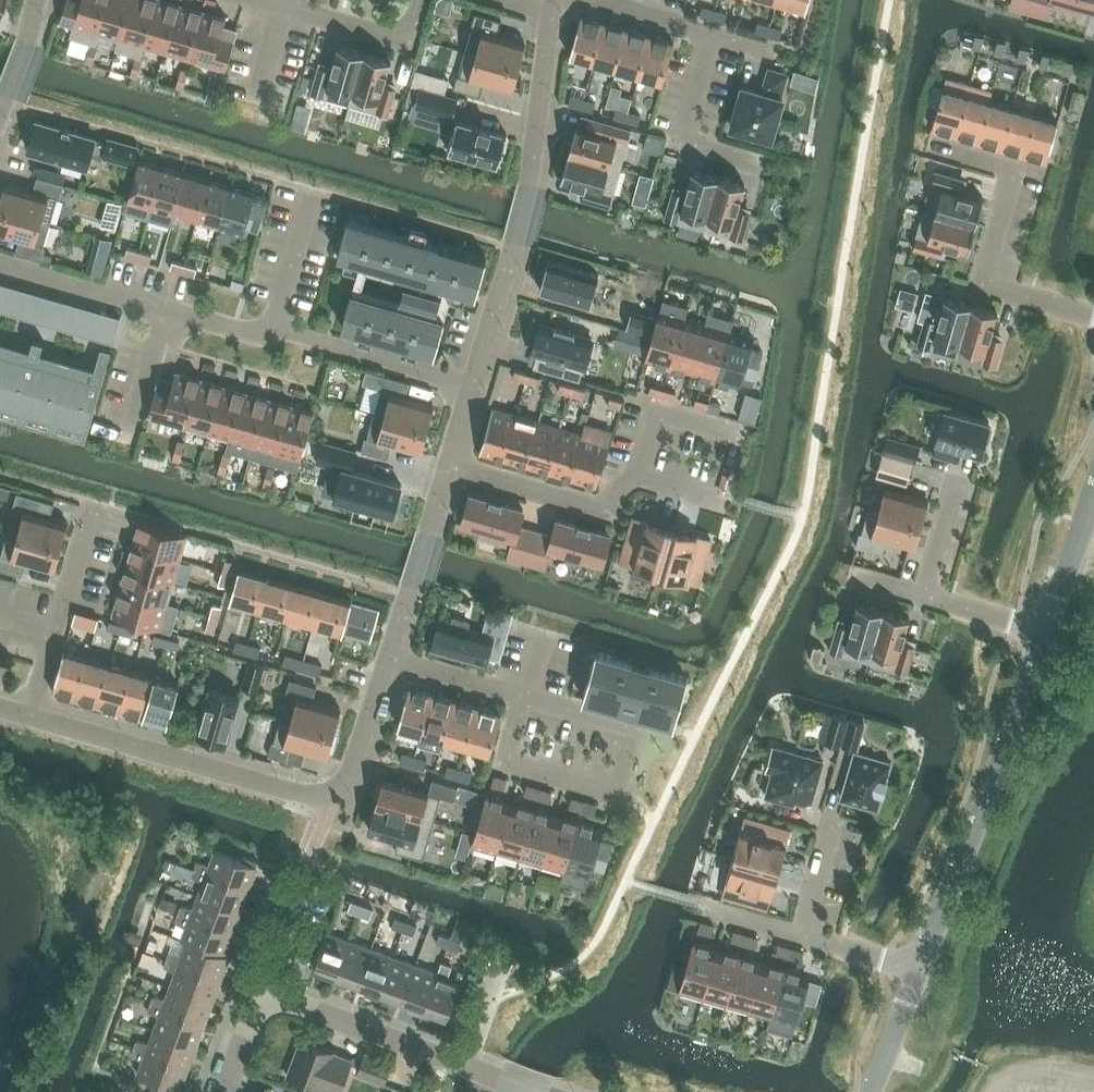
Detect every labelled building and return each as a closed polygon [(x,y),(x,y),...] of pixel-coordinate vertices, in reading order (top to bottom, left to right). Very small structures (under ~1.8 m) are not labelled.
[(95,31),(104,0),(66,0),(60,21),(74,25),(71,36),(92,42),(95,31)] [(130,0),(104,0),(95,31),(114,37),(111,48),(116,49),(130,0)] [(144,45),(157,0),(130,0),(116,49),(141,56),(144,45)] [(178,3),(169,0),(157,0),(144,45),(165,51),(178,3)] [(434,10),(449,14),(453,0),(437,0),(434,10)] [(776,1),(806,9),(805,13),(806,14),(810,0),(776,0),(776,1)] [(1031,0),(1011,0),(1009,6),(1027,11),(1031,0)] [(1027,11),(1046,17),(1051,0),(1031,0),(1027,11)] [(1093,10),(1093,0),(1059,0),(1093,10)] [(188,58),(202,10),(178,3),(165,51),(188,58)] [(711,18),(713,10),(702,7),(700,15),(711,18)] [(202,10),(188,58),(226,69),(234,41),(220,37),(225,19),(226,19),(227,17),(202,10)] [(713,10),(711,18),(724,22),(727,14),(713,10)] [(466,51),(518,66),(524,42),(497,34),(501,21),(475,13),(471,27),(473,27),(466,51)] [(592,61),(603,22),(581,16),(569,55),(592,61)] [(614,68),(626,29),(603,22),(592,61),(614,68)] [(766,34),(769,26),(757,23),(755,31),(766,34)] [(769,26),(766,34),(780,38),(782,30),(769,26)] [(637,74),(648,35),(626,29),(614,68),(637,74)] [(984,37),(975,34),(972,47),(980,49),(984,37)] [(648,35),(637,74),(663,82),(674,42),(648,35)] [(1006,43),(997,41),(994,53),(1002,56),(1006,43)] [(88,52),(95,54),(98,45),(91,43),(88,52)] [(350,104),(364,52),(338,45),(331,70),(318,66),(310,93),(350,104)] [(1028,50),(1020,47),(1016,60),(1025,62),(1028,50)] [(510,91),(518,66),(466,51),(459,76),(457,76),(453,89),(480,96),(483,83),(510,91)] [(95,54),(88,52),(86,61),(92,63),(95,54)] [(364,52),(350,104),(389,115),(396,89),(383,85),(391,60),(364,52)] [(1051,56),(1043,54),(1039,66),(1048,68),(1051,56)] [(134,65),(140,67),(143,58),(136,56),(134,65)] [(1075,63),(1066,60),(1063,73),(1071,75),(1075,63)] [(140,67),(134,65),(131,74),(137,76),(140,67)] [(179,77),(186,80),(188,70),(182,68),(179,77)] [(782,92),(787,73),(769,68),(764,86),(766,87),(764,93),(743,87),(731,127),(771,138),(782,99),(778,97),(780,91),(782,92)] [(416,70),(412,84),(422,87),(426,73),(416,70)] [(809,74),(806,86),(815,89),(818,77),(811,75),(809,74)] [(302,75),(298,89),(304,90),(309,77),(302,75)] [(186,80),(179,77),(176,86),(183,88),(186,80)] [(943,88),(932,128),(955,135),(970,84),(946,78),(943,88)] [(970,84),(955,135),(978,141),(989,101),(992,91),(970,84)] [(498,164),(507,134),(452,118),(457,98),(420,88),(415,108),(444,116),(440,130),(453,133),(448,150),(498,164)] [(581,107),(583,99),(571,96),(568,104),(581,107)] [(583,99),(581,107),(593,111),(595,103),(583,99)] [(989,101),(978,141),(1001,147),(1012,108),(989,101)] [(626,120),(628,112),(616,108),(613,116),(626,120)] [(1012,108),(1001,147),(1023,154),(1034,114),(1012,108)] [(628,112),(626,120),(638,123),(640,115),(628,112)] [(288,129),(300,133),(305,116),(292,113),(292,114),(291,119),(288,129)] [(1034,114),(1023,154),(1047,161),(1058,121),(1034,114)] [(586,129),(576,127),(569,153),(620,167),(631,128),(589,116),(586,129)] [(109,139),(36,121),(34,129),(31,128),(28,141),(31,142),(29,151),(88,166),(91,151),(104,154),(103,156),(133,164),(139,143),(113,137),(109,139)] [(386,132),(382,146),(391,148),(395,135),(386,132)] [(609,207),(620,168),(569,153),(561,179),(586,186),(582,199),(609,207)] [(146,217),(160,166),(139,160),(125,211),(146,217)] [(168,223),(183,172),(160,166),(146,217),(168,223)] [(40,167),(37,177),(50,181),(53,170),(40,167)] [(703,228),(717,177),(692,170),(685,195),(672,191),(664,217),(703,228)] [(935,212),(976,224),(983,199),(958,191),(961,178),(935,171),(931,184),(942,187),(935,212)] [(194,219),(205,179),(183,172),(168,223),(172,224),(175,214),(194,219)] [(642,174),(634,201),(647,205),(654,177),(642,174)] [(0,203),(0,208),(50,223),(58,198),(59,198),(63,185),(50,181),(37,177),(33,191),(6,183),(0,203)] [(717,177),(703,228),(743,240),(750,213),(737,210),(744,185),(717,177)] [(217,226),(229,185),(205,179),(194,219),(217,226)] [(259,231),(267,203),(253,199),(255,193),(229,185),(217,226),(243,233),(245,227),(259,231)] [(50,223),(0,208),(0,235),(19,240),(15,253),(41,261),(45,248),(43,247),(50,223)] [(976,224),(935,212),(924,209),(913,249),(939,257),(943,244),(968,251),(976,224)] [(475,294),(485,259),(348,219),(338,254),(475,294)] [(137,259),(140,251),(127,247),(125,255),(137,259)] [(140,251),(137,259),(150,262),(152,254),(140,251)] [(182,272),(185,264),(172,260),(170,268),(182,272)] [(590,304),(599,274),(548,260),(540,289),(590,304)] [(185,264),(182,272),(195,276),(197,267),(185,264)] [(243,289),(245,281),(232,278),(230,286),(243,289)] [(404,284),(400,297),(437,307),(440,294),(404,284)] [(895,305),(912,310),(917,292),(900,287),(895,305)] [(435,352),(445,318),(352,291),(342,326),(435,352)] [(960,345),(972,304),(945,297),(937,322),(924,318),(917,344),(957,356),(960,345)] [(663,300),(658,319),(653,335),(652,337),(648,354),(647,355),(656,358),(655,363),(670,368),(685,317),(688,307),(663,300)] [(972,304),(960,345),(985,352),(982,363),(995,367),(1003,340),(990,337),(997,311),(972,304)] [(100,310),(93,336),(113,341),(121,317),(100,310)] [(653,335),(658,319),(631,311),(627,328),(653,335)] [(716,381),(731,330),(730,330),(733,320),(709,313),(706,323),(693,368),(702,371),(700,376),(716,381)] [(685,317),(670,368),(684,372),(685,366),(693,368),(706,323),(685,317)] [(583,368),(592,338),(541,324),(533,353),(583,368)] [(619,327),(614,344),(648,354),(652,337),(619,327)] [(731,330),(716,381),(728,384),(729,379),(740,382),(742,375),(755,379),(763,351),(750,347),(753,336),(731,330)] [(0,341),(0,406),(87,431),(111,349),(101,346),(95,368),(39,352),(42,340),(32,337),(28,349),(0,341)] [(525,381),(528,373),(515,369),(513,377),(525,381)] [(185,426),(199,378),(172,370),(166,390),(156,387),(148,416),(185,426)] [(433,404),(406,396),(410,383),(366,370),(362,384),(381,389),(374,413),(426,428),(433,404)] [(528,373),(525,381),(538,385),(540,376),(528,373)] [(199,378),(185,426),(208,433),(222,385),(199,378)] [(570,394),(573,386),(560,382),(558,390),(570,394)] [(231,439),(244,391),(222,385),(208,433),(231,439)] [(661,397),(664,388),(651,385),(649,393),(661,397)] [(573,386),(570,394),(583,398),(586,389),(573,386)] [(664,388),(661,397),(674,400),(676,392),(664,388)] [(250,456),(267,398),(244,391),(231,439),(228,450),(250,456)] [(620,408),(622,400),(610,396),(607,405),(620,408)] [(273,463),(289,404),(267,398),(250,456),(273,463)] [(707,410),(709,402),(696,398),(694,406),(707,410)] [(709,402),(707,410),(719,413),(722,405),(709,402)] [(289,404),(273,463),(297,470),(314,411),(289,404)] [(503,459),(516,414),(494,408),(494,407),(493,406),(479,453),(481,454),(481,452),(503,459)] [(988,441),(992,428),(988,427),(989,422),(945,409),(936,441),(937,442),(933,454),(953,460),(957,447),(980,454),(984,440),(988,441)] [(419,453),(426,428),(374,413),(367,438),(365,437),(361,450),(388,458),(392,445),(419,453)] [(516,414),(503,459),(526,465),(538,421),(516,414)] [(538,421),(526,465),(548,472),(561,427),(538,421)] [(585,424),(583,433),(570,478),(594,485),(610,431),(585,424)] [(561,427),(548,472),(570,478),(583,433),(561,427)] [(915,461),(919,445),(887,436),(883,452),(915,461)] [(175,449),(182,451),(185,443),(178,441),(175,449)] [(323,443),(317,462),(330,465),(328,473),(322,493),(334,497),(393,514),(402,484),(351,470),(356,452),(323,443)] [(182,451),(175,449),(173,458),(180,460),(182,451)] [(221,462),(228,464),(230,455),(223,453),(221,462)] [(897,475),(895,481),(905,484),(912,463),(882,455),(878,469),(897,475)] [(228,464),(221,462),(218,471),(225,473),(228,464)] [(266,475),(273,477),(275,468),(269,466),(266,475)] [(273,477),(266,475),(263,484),(270,486),(273,477)] [(6,498),(9,489),(0,486),(0,496),(6,498)] [(880,510),(920,522),(927,498),(886,487),(880,510)] [(8,531),(60,546),(67,521),(40,514),(44,501),(17,493),(13,506),(15,507),(8,531)] [(527,562),(536,531),(519,526),(523,509),(501,503),(500,505),(469,496),(462,523),(513,538),(508,556),(527,562)] [(920,522),(880,510),(869,507),(862,533),(860,532),(856,546),(882,553),(886,540),(913,548),(920,522)] [(661,572),(674,526),(658,522),(657,524),(633,517),(621,561),(635,565),(632,575),(658,582),(661,572)] [(552,535),(536,531),(527,562),(545,567),(551,548),(602,563),(610,536),(579,527),(580,525),(557,519),(552,535)] [(132,545),(180,559),(187,536),(139,522),(132,545)] [(674,526),(661,572),(699,583),(711,539),(687,532),(688,530),(674,526)] [(60,546),(8,531),(1,556),(0,555),(0,570),(22,576),(26,563),(53,571),(60,546)] [(180,559),(132,545),(126,568),(174,582),(180,559)] [(222,571),(231,574),(234,562),(226,559),(222,571)] [(119,591),(167,604),(174,582),(126,568),(119,591)] [(258,608),(267,578),(239,570),(230,600),(258,608)] [(231,574),(222,571),(219,584),(227,586),(231,574)] [(267,578),(258,608),(286,616),(295,586),(267,578)] [(295,586),(286,616),(315,624),(323,594),(295,586)] [(167,604),(119,591),(112,614),(171,631),(178,607),(167,604)] [(323,594),(315,624),(343,632),(352,602),(323,594)] [(352,602),(343,632),(371,640),(380,610),(352,602)] [(868,661),(883,610),(857,602),(850,627),(837,624),(829,650),(868,661)] [(209,616),(218,619),(221,607),(213,604),(209,616)] [(490,608),(487,621),(510,627),(514,614),(490,608)] [(883,610),(868,661),(908,672),(915,646),(902,642),(909,617),(883,610)] [(76,611),(73,619),(86,622),(88,614),(76,611)] [(218,619),(209,616),(206,629),(214,631),(218,619)] [(468,628),(469,622),(453,617),(452,623),(439,620),(431,649),(485,664),(494,635),(468,628)] [(119,632),(122,624),(110,620),(107,628),(119,632)] [(122,624),(119,632),(132,635),(134,627),(122,624)] [(165,645),(167,637),(155,633),(153,641),(165,645)] [(167,637),(165,645),(177,648),(179,640),(167,637)] [(246,652),(248,644),(236,641),(234,649),(246,652)] [(303,660),(310,662),(316,664),(321,647),(308,643),(303,660)] [(248,644),(246,652),(258,656),(260,648),(248,644)] [(674,723),(687,677),(596,651),(583,697),(674,723)] [(73,697),(85,658),(64,652),(52,691),(73,697)] [(295,666),(297,658),(285,655),(283,663),(295,666)] [(96,704),(108,664),(85,658),(73,697),(96,704)] [(307,670),(310,662),(297,658),(295,666),(307,670)] [(256,690),(263,666),(250,662),(243,686),(256,690)] [(310,662),(307,670),(319,673),(322,665),(310,662)] [(119,710),(130,671),(108,664),(96,704),(119,710)] [(143,717),(154,678),(130,671),(119,710),(143,717)] [(154,678),(143,717),(168,724),(179,685),(154,678)] [(282,717),(333,732),(340,708),(312,700),(316,686),(290,679),(286,692),(289,693),(282,717)] [(226,742),(240,696),(211,687),(198,733),(226,742)] [(419,732),(430,693),(409,687),(398,726),(419,732)] [(442,739),(453,700),(430,693),(419,732),(442,739)] [(465,745),(476,706),(453,700),(442,739),(465,745)] [(476,706),(465,745),(490,752),(501,713),(476,706)] [(839,745),(847,718),(833,714),(825,741),(839,745)] [(326,756),(333,732),(282,717),(275,741),(273,740),(269,754),(295,762),(299,748),(326,756)] [(856,748),(864,723),(850,719),(843,744),(856,748)] [(811,803),(824,761),(773,746),(766,769),(772,771),(765,796),(795,804),(797,799),(811,803)] [(412,765),(414,756),(402,753),(400,761),(412,765)] [(889,762),(855,753),(842,799),(876,809),(878,810),(879,808),(878,808),(882,793),(883,793),(884,790),(883,790),(886,782),(887,779),(886,779),(890,764),(891,764),(891,762),(889,762)] [(414,756),(412,765),(424,768),(427,760),(414,756)] [(457,778),(460,769),(447,766),(445,774),(457,778)] [(460,769),(457,778),(470,781),(472,773),(460,769)] [(506,779),(494,776),(492,784),(504,787),(506,779)] [(375,804),(434,821),(441,796),(455,800),(458,787),(432,779),(429,792),(383,779),(381,785),(377,784),(374,797),(377,798),(375,804)] [(537,797),(539,789),(527,785),(525,793),(537,797)] [(539,789),(537,797),(549,800),(551,792),(539,789)] [(496,851),(511,800),(488,794),(473,844),(496,851)] [(582,810),(585,801),(572,798),(570,806),(582,810)] [(511,800),(496,851),(518,858),(534,807),(511,800)] [(585,801),(582,810),(594,813),(597,805),(585,801)] [(434,821),(375,804),(368,829),(399,837),(395,850),(423,858),(434,821)] [(541,864),(556,813),(534,807),(518,858),(541,864)] [(556,813),(541,864),(564,871),(579,820),(556,813)] [(734,856),(778,869),(790,830),(746,817),(734,856)] [(579,820),(564,871),(561,881),(585,888),(592,867),(604,871),(612,842),(600,839),(602,833),(592,830),(594,824),(579,820)] [(463,831),(459,843),(470,847),(474,835),(463,831)] [(194,868),(248,888),(259,861),(243,855),(242,860),(216,850),(211,864),(197,862),(194,868)] [(767,907),(778,869),(734,856),(723,894),(767,907)] [(165,858),(162,865),(172,869),(175,862),(165,858)] [(267,861),(263,870),(274,873),(277,864),(267,861)] [(240,911),(248,888),(194,868),(192,875),(204,883),(199,895),(240,911)] [(488,882),(485,892),(496,895),(499,885),(488,882)] [(232,933),(240,911),(199,895),(194,908),(180,906),(178,912),(232,933)] [(161,897),(158,905),(173,910),(176,902),(162,897),(161,897)] [(359,914),(362,904),(352,900),(348,910),(359,914)] [(362,904),(359,914),(369,918),(373,908),(362,904)] [(224,955),(224,954),(232,933),(178,912),(175,920),(187,926),(182,940),(187,942),(187,941),(224,955)] [(403,930),(406,921),(393,916),(390,925),(403,930)] [(406,921),(403,930),(414,934),(417,925),(406,921)] [(701,921),(699,930),(711,933),(713,925),(701,921)] [(452,932),(450,937),(461,941),(462,936),(464,932),(454,928),(453,930),(452,932)] [(336,976),(349,940),(326,931),(313,967),(335,975),(336,976)] [(744,942),(746,934),(734,931),(731,939),(744,942)] [(440,933),(436,943),(447,947),(450,937),(440,933)] [(746,934),(744,942),(756,946),(758,938),(746,934)] [(450,937),(447,947),(458,951),(461,941),(450,937)] [(150,940),(147,949),(153,952),(157,942),(150,940)] [(358,984),(371,948),(349,940),(336,976),(335,975),(333,982),(347,987),(351,981),(358,984)] [(169,952),(167,958),(221,978),(229,956),(224,954),(224,955),(187,941),(187,942),(183,954),(169,952)] [(703,998),(718,947),(694,941),(680,991),(703,998)] [(789,956),(791,947),(779,944),(777,952),(789,956)] [(718,947),(703,998),(725,1004),(740,954),(718,947)] [(791,947),(789,956),(801,959),(804,951),(791,947)] [(380,993),(393,956),(371,948),(358,984),(365,987),(364,993),(378,998),(380,993)] [(151,963),(154,956),(145,953),(142,960),(151,963)] [(740,954),(725,1004),(748,1011),(763,960),(740,954)] [(402,1000),(415,964),(393,956),(380,993),(402,1000)] [(167,958),(166,961),(164,965),(176,972),(171,985),(213,1000),(221,978),(167,958)] [(763,960),(748,1011),(771,1018),(785,967),(763,960)] [(447,1017),(454,998),(460,981),(448,977),(452,967),(441,963),(437,972),(422,1014),(435,1019),(439,1014),(447,1017)] [(422,1014),(437,972),(415,964),(402,1000),(409,1003),(409,1010),(422,1014)] [(140,965),(136,974),(147,977),(150,969),(140,965)] [(785,967),(771,1018),(768,1027),(792,1034),(808,978),(799,975),(800,971),(785,967)] [(204,1022),(213,1000),(171,985),(166,998),(153,996),(150,1002),(204,1022)] [(813,985),(810,996),(818,998),(821,987),(813,985)] [(196,1045),(204,1022),(150,1002),(148,1009),(159,1016),(155,1029),(196,1045)] [(188,1067),(196,1045),(155,1029),(150,1042),(136,1040),(134,1046),(188,1067)] [(341,1087),(351,1059),(335,1053),(335,1051),(301,1039),(287,1075),(322,1088),(324,1081),(341,1087)] [(188,1067),(134,1046),(131,1053),(143,1061),(138,1074),(164,1084),(162,1089),(171,1091),(178,1091),(188,1067)] [(384,1084),(392,1063),(365,1053),(358,1074),(384,1084)]
